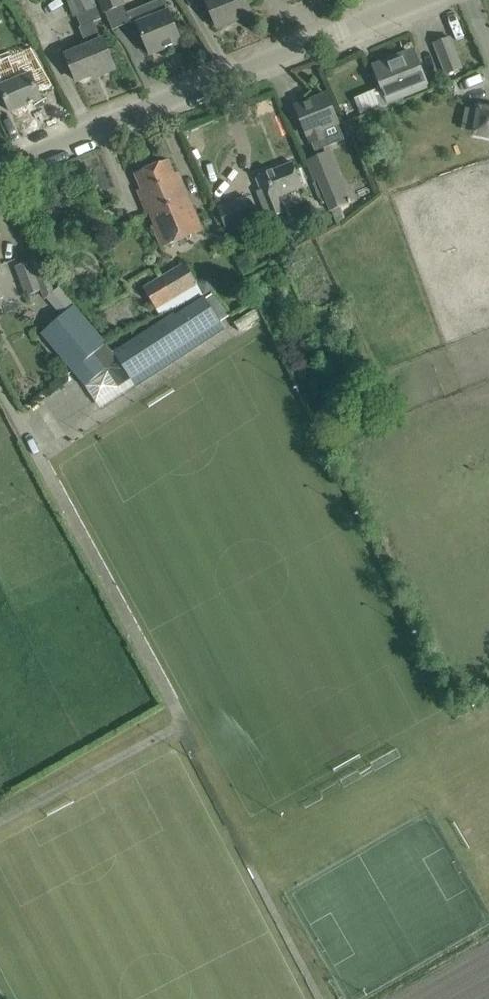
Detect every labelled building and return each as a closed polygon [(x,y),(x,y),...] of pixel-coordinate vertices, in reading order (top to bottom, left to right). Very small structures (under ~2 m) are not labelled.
[(74,17),(77,16),(97,8),(98,7),(95,0),(67,0),(74,17)] [(121,0),(100,0),(105,13),(123,5),(121,0)] [(138,24),(151,55),(182,42),(169,11),(168,11),(164,0),(160,0),(149,4),(154,17),(138,24)] [(207,1),(218,28),(252,14),(246,0),(207,0),(207,1)] [(75,52),(67,55),(78,82),(100,72),(101,75),(116,70),(103,40),(102,40),(94,22),(81,27),(79,28),(87,47),(75,52)] [(434,44),(447,77),(463,70),(450,38),(434,44)] [(374,66),(381,84),(389,103),(428,87),(414,50),(374,66)] [(12,112),(42,100),(31,74),(23,56),(8,62),(16,80),(1,87),(12,112)] [(488,83),(488,75),(488,74),(457,83),(459,92),(488,83)] [(327,95),(297,107),(308,136),(309,136),(313,144),(316,152),(345,140),(339,124),(327,95)] [(478,105),(472,137),(488,140),(488,107),(478,105)] [(331,153),(310,161),(318,182),(319,181),(337,224),(346,218),(342,208),(352,204),(331,153)] [(147,213),(189,196),(179,173),(175,174),(169,160),(135,174),(142,189),(138,191),(145,210),(146,210),(147,213)] [(261,191),(257,192),(268,219),(280,214),(274,199),(303,188),(294,163),(256,178),(261,191)] [(327,203),(329,209),(323,211),(330,228),(337,224),(319,181),(318,182),(314,183),(322,205),(327,203)] [(91,183),(29,205),(44,237),(63,230),(61,223),(100,209),(91,183)] [(203,230),(189,196),(147,213),(148,214),(151,213),(156,225),(153,226),(162,248),(203,230)] [(228,231),(255,221),(246,197),(219,208),(228,231)] [(246,242),(259,237),(256,229),(243,235),(246,242)] [(27,296),(43,291),(32,261),(16,267),(27,296)] [(204,294),(185,263),(144,287),(161,315),(204,294)] [(47,297),(63,317),(75,306),(59,287),(47,297)] [(132,380),(221,322),(229,318),(223,308),(212,294),(176,317),(175,314),(114,353),(75,306),(63,317),(42,334),(86,387),(107,369),(125,370),(132,380)]
